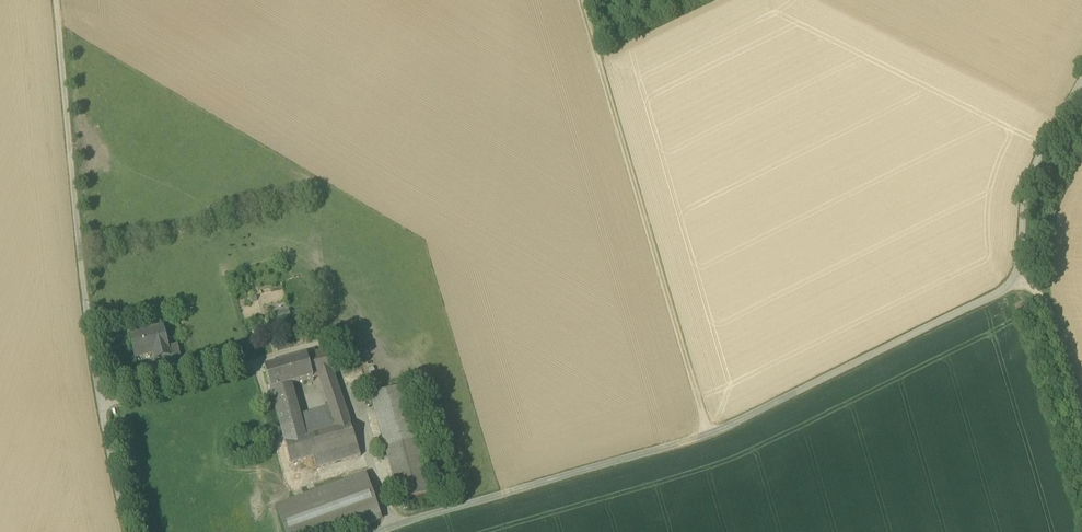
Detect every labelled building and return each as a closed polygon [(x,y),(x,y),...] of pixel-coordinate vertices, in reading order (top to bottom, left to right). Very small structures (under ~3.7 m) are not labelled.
[(155,353),(156,359),(169,356),(168,347),(162,327),(152,330),(153,331),(143,334),(142,332),(130,335),(136,358),(155,353)] [(169,356),(171,363),(181,360),(178,345),(168,347),(169,356)] [(319,377),(327,401),(341,396),(326,352),(307,357),(313,379),(319,377)] [(265,369),(271,391),(292,385),(313,379),(307,357),(265,369)] [(291,464),(314,458),(357,445),(343,404),(329,409),(336,428),(306,436),(301,417),(292,385),(271,391),(291,464)] [(370,397),(385,450),(418,441),(403,388),(370,397)] [(327,401),(329,409),(343,404),(341,396),(327,401)] [(336,428),(329,409),(301,417),(306,436),(336,428)] [(432,494),(418,441),(385,450),(400,502),(432,494)] [(361,457),(357,445),(314,458),(317,469),(361,457)] [(287,531),(345,531),(380,519),(365,477),(279,508),(287,531)] [(290,492),(293,499),(326,487),(323,480),(290,492)]
